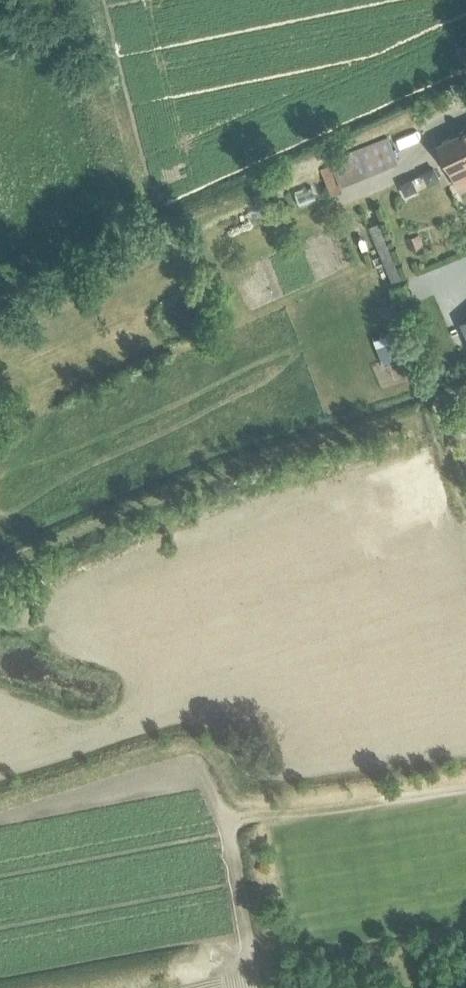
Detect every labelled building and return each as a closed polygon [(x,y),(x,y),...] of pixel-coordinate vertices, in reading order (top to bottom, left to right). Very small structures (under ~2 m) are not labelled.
[(438,142),(459,187),(465,183),(465,128),(438,142)] [(389,135),(332,158),(342,183),(399,159),(389,135)] [(423,245),(420,233),(406,237),(410,249),(423,245)] [(405,282),(394,287),(398,296),(409,292),(405,282)] [(456,320),(465,343),(465,316),(456,320)] [(424,320),(415,324),(422,342),(431,339),(424,320)]
